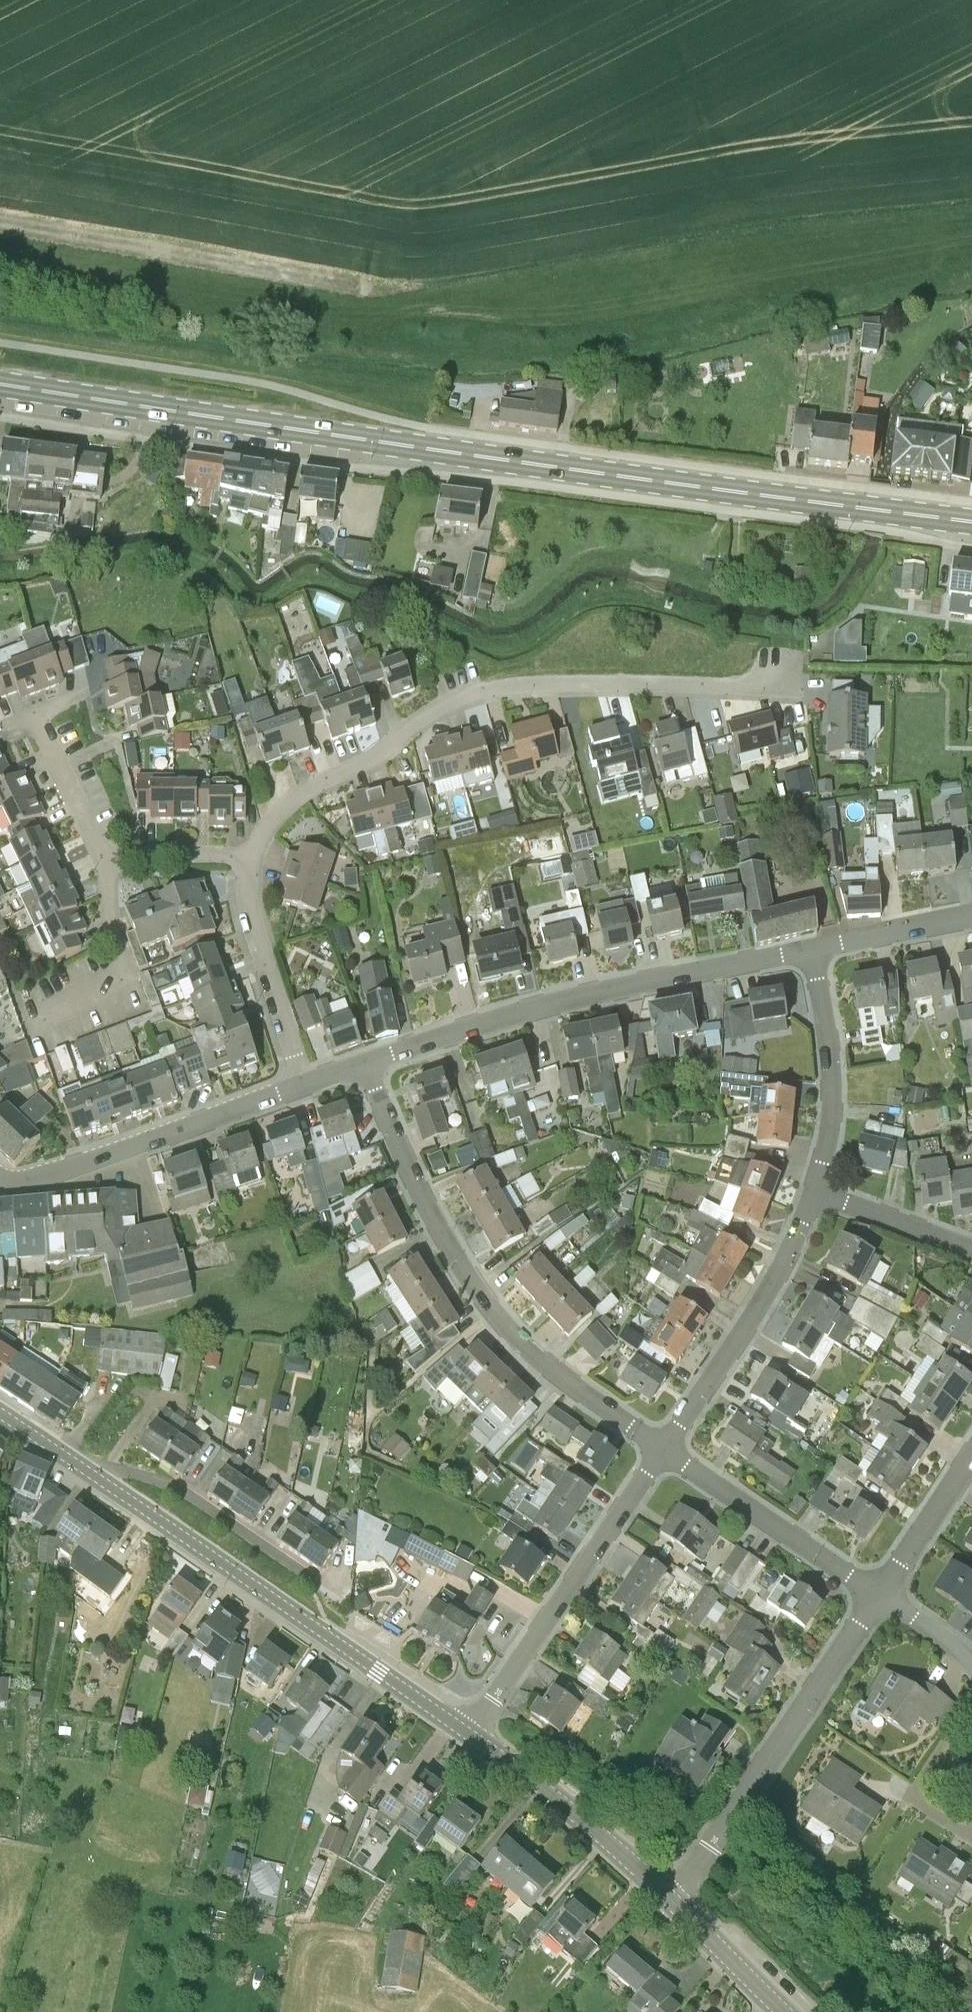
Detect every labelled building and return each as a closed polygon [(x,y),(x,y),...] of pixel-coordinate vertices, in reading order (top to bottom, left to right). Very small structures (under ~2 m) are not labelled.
[(881,329),(879,328),(879,320),(863,320),(862,327),(860,352),(877,355),(881,329)] [(849,342),(847,331),(825,336),(825,334),(801,339),(804,359),(829,354),(828,347),(849,342)] [(605,378),(606,391),(615,391),(615,378),(605,378)] [(536,389),(534,407),(527,406),(523,429),(556,434),(563,393),(561,393),(563,382),(539,379),(536,389)] [(862,416),(862,409),(866,382),(857,380),(852,421),(849,433),(851,433),(850,436),(851,436),(848,460),(849,460),(872,463),(877,418),(862,416)] [(493,405),(490,424),(523,429),(527,406),(501,402),(501,406),(493,405)] [(851,433),(849,433),(812,428),(815,413),(795,410),(793,429),(791,449),(809,451),(808,464),(847,469),(849,460),(848,460),(851,436),(850,436),(851,433)] [(928,480),(934,428),(895,423),(895,437),(893,455),(891,475),(910,477),(910,478),(928,480)] [(962,440),(963,431),(934,428),(928,480),(931,480),(931,479),(950,482),(950,479),(967,482),(971,441),(962,440)] [(32,449),(3,445),(0,475),(0,484),(11,485),(8,514),(10,514),(8,531),(23,533),(32,449)] [(76,456),(77,456),(77,455),(32,449),(23,533),(53,537),(54,530),(61,531),(62,519),(58,519),(60,501),(69,501),(69,497),(69,496),(70,490),(72,490),(76,456)] [(106,459),(77,456),(76,456),(72,490),(70,490),(69,496),(69,497),(101,502),(103,479),(106,459)] [(188,457),(188,458),(174,456),(177,480),(184,479),(186,490),(202,493),(199,508),(210,510),(210,516),(213,517),(215,495),(221,496),(223,462),(188,457)] [(156,458),(150,470),(162,477),(169,465),(156,458)] [(252,516),(255,466),(223,462),(221,496),(215,495),(213,517),(217,518),(219,500),(229,502),(228,511),(246,515),(247,515),(252,516)] [(284,506),(286,492),(289,473),(276,471),(276,470),(255,466),(252,516),(262,519),(262,529),(270,530),(272,515),(282,517),(284,506)] [(335,509),(336,497),(339,477),(302,473),(299,493),(298,504),(297,518),(297,519),(333,523),(335,509)] [(478,533),(480,518),(482,498),(442,493),(440,513),(438,529),(478,533)] [(93,530),(94,517),(82,517),(81,529),(93,530)] [(297,519),(297,518),(282,517),(276,543),(280,544),(280,555),(293,556),(294,545),(297,519)] [(299,544),(308,544),(308,522),(299,522),(299,544)] [(339,538),(335,561),(367,567),(371,544),(339,538)] [(480,585),(487,557),(471,553),(462,599),(477,602),(489,604),(493,587),(480,585)] [(952,565),(950,585),(948,598),(971,601),(971,568),(952,565)] [(901,593),(923,594),(925,568),(903,566),(901,593)] [(436,568),(434,587),(454,588),(455,569),(436,568)] [(796,570),(795,587),(806,587),(807,570),(796,570)] [(67,592),(62,579),(51,584),(55,596),(67,592)] [(835,632),(834,645),(862,646),(862,618),(854,618),(835,632)] [(18,627),(22,636),(28,634),(24,624),(18,627)] [(324,649),(336,644),(330,629),(318,633),(324,649)] [(63,676),(89,665),(81,638),(60,646),(59,643),(26,657),(41,690),(57,683),(56,680),(63,676)] [(372,681),(364,656),(360,647),(348,651),(354,668),(344,672),(352,695),(340,699),(352,734),(376,725),(361,685),(372,681)] [(125,706),(159,699),(154,677),(161,655),(145,651),(144,654),(125,658),(105,662),(110,685),(106,686),(107,691),(104,692),(108,710),(125,707),(125,706)] [(402,656),(379,665),(375,652),(364,656),(372,681),(384,677),(392,699),(414,691),(402,656)] [(41,690),(26,657),(0,667),(0,683),(6,698),(19,693),(20,696),(25,695),(25,696),(41,690)] [(352,734),(340,699),(332,702),(321,681),(308,658),(292,664),(304,699),(313,724),(324,719),(332,741),(352,734)] [(867,697),(850,697),(830,697),(829,757),(866,757),(867,697)] [(140,740),(169,734),(161,699),(159,699),(125,706),(125,707),(129,723),(132,723),(133,728),(138,727),(140,740)] [(297,715),(276,723),(288,757),(309,749),(302,728),(313,724),(304,699),(293,703),(297,715)] [(214,710),(217,719),(229,715),(226,706),(214,710)] [(288,757),(276,723),(272,711),(240,723),(247,748),(258,744),(266,765),(288,757)] [(796,755),(789,730),(775,734),(770,715),(729,726),(737,758),(768,750),(770,761),(796,755)] [(549,723),(510,733),(515,753),(492,759),(496,777),(506,775),(508,782),(524,779),(523,776),(537,773),(535,765),(559,759),(549,723)] [(707,775),(695,733),(694,730),(693,730),(693,733),(678,737),(677,734),(676,734),(670,730),(669,724),(655,728),(660,746),(651,748),(661,783),(664,782),(665,786),(707,775)] [(635,762),(629,740),(619,743),(616,733),(608,736),(606,727),(588,731),(593,751),(589,752),(593,767),(596,767),(601,786),(620,781),(623,793),(640,788),(643,800),(657,796),(646,759),(635,762)] [(211,741),(223,741),(224,729),(211,729),(211,741)] [(461,778),(491,770),(482,737),(472,739),(470,730),(450,736),(461,778)] [(174,749),(174,752),(190,751),(190,749),(190,735),(174,735),(174,749)] [(433,785),(461,778),(450,736),(431,741),(434,749),(424,752),(433,785)] [(125,747),(127,760),(137,759),(135,745),(125,747)] [(35,795),(26,778),(23,779),(21,775),(13,778),(7,767),(0,770),(0,810),(4,808),(5,811),(35,795)] [(783,776),(789,799),(815,792),(810,769),(783,776)] [(175,776),(161,776),(137,776),(137,782),(137,812),(150,812),(150,817),(156,817),(156,820),(174,820),(175,783),(175,776)] [(833,795),(832,781),(817,783),(818,796),(833,795)] [(209,792),(210,792),(210,783),(175,783),(174,820),(191,820),(191,816),(197,816),(197,812),(209,812),(209,792)] [(947,785),(949,800),(962,798),(960,783),(947,785)] [(395,831),(413,825),(404,791),(394,794),(391,785),(372,790),(390,856),(401,852),(395,831)] [(378,859),(390,856),(372,790),(353,795),(355,804),(346,807),(355,843),(373,838),(378,859)] [(245,792),(210,792),(209,792),(209,812),(209,828),(227,828),(227,824),(232,824),(232,820),(246,820),(245,792)] [(14,844),(39,832),(33,821),(41,817),(39,812),(42,810),(35,795),(5,811),(14,828),(8,831),(14,844)] [(953,829),(967,827),(964,801),(950,802),(953,829)] [(880,857),(878,819),(876,819),(875,805),(861,806),(862,820),(869,820),(870,840),(863,841),(865,867),(865,886),(838,887),(847,919),(880,917),(879,866),(878,858),(880,857)] [(518,826),(513,809),(502,812),(506,829),(518,826)] [(720,828),(738,824),(735,809),(716,813),(720,828)] [(718,823),(714,810),(701,814),(705,827),(718,823)] [(819,815),(822,837),(838,835),(835,813),(819,815)] [(923,841),(894,844),(892,818),(878,819),(880,857),(895,856),(898,877),(926,873),(923,841)] [(478,837),(474,823),(449,829),(453,844),(478,837)] [(734,839),(732,828),(718,830),(720,842),(734,839)] [(20,867),(53,850),(46,835),(41,837),(39,832),(14,844),(9,846),(20,867)] [(570,840),(574,854),(599,848),(595,833),(570,840)] [(827,872),(845,870),(841,835),(838,835),(822,837),(827,872)] [(923,841),(926,873),(956,870),(951,836),(923,841)] [(435,853),(432,839),(417,843),(420,857),(435,853)] [(766,915),(758,866),(755,842),(737,844),(740,869),(743,868),(756,948),(817,933),(814,906),(766,915)] [(325,886),(334,857),(302,846),(299,856),(290,853),(283,874),(325,886)] [(29,886),(58,872),(55,866),(60,864),(53,850),(20,867),(29,886)] [(592,862),(590,863),(588,852),(570,856),(573,867),(571,867),(576,891),(597,886),(592,862)] [(442,874),(437,857),(423,860),(427,878),(442,874)] [(565,857),(544,861),(547,877),(568,873),(565,857)] [(358,889),(357,871),(344,871),(344,889),(358,889)] [(26,911),(71,888),(64,873),(60,876),(58,872),(29,886),(33,893),(20,899),(26,911)] [(317,914),(325,886),(283,874),(278,891),(287,894),(284,903),(317,914)] [(740,881),(738,880),(737,875),(724,877),(699,880),(701,887),(685,889),(691,921),(745,911),(740,881)] [(634,905),(650,901),(644,877),(630,880),(634,900),(633,900),(634,905)] [(169,941),(175,957),(211,943),(208,937),(215,934),(207,911),(213,909),(209,896),(204,898),(199,884),(159,898),(161,902),(151,906),(148,898),(124,907),(134,932),(126,935),(139,970),(148,967),(142,950),(169,941)] [(531,955),(527,936),(516,886),(488,893),(493,916),(501,915),(506,940),(475,948),(482,980),(520,972),(517,956),(529,953),(530,955),(531,955)] [(36,932),(77,911),(74,905),(78,903),(71,888),(26,911),(36,932)] [(571,933),(587,929),(578,892),(566,896),(570,915),(539,922),(549,965),(577,959),(571,933)] [(639,925),(634,905),(633,900),(622,903),(622,901),(594,908),(598,921),(605,952),(633,946),(628,927),(639,925)] [(674,902),(647,907),(654,941),(682,934),(674,902)] [(49,960),(55,957),(56,960),(81,948),(75,936),(83,932),(81,927),(84,926),(77,911),(36,932),(49,960)] [(442,969),(465,963),(454,922),(422,930),(426,946),(406,951),(414,986),(445,978),(442,969)] [(357,940),(354,929),(340,932),(343,944),(357,940)] [(189,979),(226,966),(222,956),(217,958),(213,948),(182,959),(189,979)] [(959,960),(962,977),(961,977),(966,1004),(971,1003),(971,958),(959,960)] [(376,1041),(398,1036),(384,962),(361,967),(376,1041)] [(956,1023),(949,985),(939,987),(935,965),(907,970),(913,1003),(930,1000),(935,1027),(956,1023)] [(196,998),(228,986),(224,977),(229,975),(226,966),(189,979),(196,998)] [(32,981),(27,971),(16,976),(20,986),(32,981)] [(142,984),(151,981),(148,973),(139,976),(142,984)] [(886,1017),(899,1015),(895,975),(880,978),(880,976),(852,981),(863,1048),(882,1045),(879,1029),(873,1030),(870,1010),(884,1008),(886,1017)] [(156,996),(154,991),(151,981),(142,984),(147,999),(156,996)] [(192,1032),(198,1050),(207,1075),(230,1067),(232,1073),(245,1069),(243,1064),(257,1059),(242,1020),(238,1021),(235,1011),(243,1008),(234,984),(228,986),(196,998),(191,1000),(201,1029),(192,1032)] [(957,1013),(951,984),(949,985),(956,1023),(958,1023),(962,1044),(971,1043),(971,1010),(957,1013)] [(781,995),(781,994),(781,993),(748,999),(751,1013),(732,1017),(736,1038),(754,1034),(755,1036),(787,1030),(785,1020),(786,1020),(783,1006),(781,995)] [(150,1007),(159,1005),(156,996),(147,999),(150,1007)] [(333,1020),(325,999),(315,1003),(313,997),(294,1004),(305,1032),(322,1026),(333,1055),(361,1044),(350,1014),(333,1020)] [(675,1040),(696,1036),(690,1002),(649,1010),(662,1060),(679,1057),(675,1040)] [(149,1016),(152,1025),(164,1020),(159,1005),(150,1007),(153,1014),(149,1016)] [(130,1033),(152,1025),(149,1016),(127,1024),(130,1033)] [(642,1035),(637,1036),(639,1026),(619,1030),(618,1022),(590,1028),(598,1061),(605,1105),(607,1116),(619,1114),(612,1074),(614,1074),(611,1058),(634,1053),(644,1051),(642,1035)] [(705,1025),(706,1033),(718,1031),(721,1031),(719,1023),(705,1025)] [(130,1033),(127,1024),(118,1027),(125,1052),(135,1048),(130,1033)] [(115,1055),(125,1052),(118,1027),(107,1031),(115,1055)] [(594,1107),(605,1105),(598,1061),(590,1028),(562,1034),(569,1068),(583,1065),(587,1080),(588,1080),(591,1097),(592,1097),(594,1107)] [(95,1063),(115,1055),(107,1031),(87,1039),(95,1063)] [(83,1067),(95,1063),(87,1039),(75,1043),(82,1062),(83,1067)] [(0,1052),(0,1079),(26,1064),(34,1062),(27,1042),(8,1048),(0,1052)] [(962,1044),(970,1087),(971,1087),(971,1043),(962,1044)] [(75,1071),(73,1065),(65,1047),(54,1051),(63,1075),(75,1071)] [(519,1081),(531,1077),(521,1048),(498,1055),(509,1085),(512,1095),(517,1109),(505,1113),(509,1124),(520,1121),(529,1146),(538,1142),(530,1117),(519,1081)] [(207,1075),(198,1050),(165,1063),(166,1066),(174,1088),(173,1088),(176,1097),(210,1084),(207,1075)] [(639,1053),(634,1054),(630,1081),(657,1076),(654,1060),(641,1062),(639,1053)] [(485,1092),(509,1085),(498,1055),(476,1063),(485,1092)] [(720,1076),(741,1077),(743,1059),(722,1057),(720,1076)] [(743,1059),(741,1077),(756,1079),(757,1061),(743,1059)] [(3,1093),(5,1095),(34,1085),(26,1064),(0,1079),(0,1087),(3,1093)] [(174,1088),(166,1066),(145,1074),(156,1104),(161,1103),(162,1107),(178,1101),(176,1097),(173,1088),(174,1088)] [(450,1101),(446,1089),(455,1086),(451,1071),(441,1074),(416,1083),(420,1093),(417,1095),(422,1109),(420,1109),(427,1128),(428,1127),(432,1139),(446,1134),(446,1133),(447,1133),(442,1118),(438,1104),(450,1101)] [(563,1103),(578,1100),(572,1072),(557,1075),(563,1103)] [(680,1086),(678,1073),(670,1074),(672,1087),(680,1086)] [(151,1106),(156,1104),(145,1074),(124,1082),(136,1117),(152,1111),(151,1106)] [(754,1090),(756,1079),(741,1077),(720,1076),(719,1090),(730,1091),(730,1099),(749,1101),(747,1116),(761,1119),(761,1117),(791,1120),(794,1093),(764,1090),(764,1091),(754,1090)] [(110,1121),(115,1120),(104,1088),(101,1080),(81,1088),(96,1132),(112,1126),(110,1121)] [(124,1082),(124,1081),(104,1088),(115,1120),(120,1118),(122,1122),(136,1117),(124,1082)] [(81,1137),(96,1132),(81,1088),(80,1085),(59,1093),(74,1135),(80,1133),(81,1137)] [(905,1106),(921,1109),(924,1091),(909,1088),(905,1106)] [(893,1105),(902,1106),(902,1093),(894,1092),(893,1105)] [(5,1095),(3,1093),(0,1094),(0,1150),(44,1103),(39,1098),(37,1096),(17,1115),(12,1109),(5,1095)] [(501,1098),(505,1113),(517,1109),(512,1095),(501,1098)] [(54,1112),(44,1103),(0,1150),(0,1153),(16,1168),(42,1141),(38,1138),(50,1124),(46,1120),(54,1112)] [(327,1164),(347,1158),(361,1153),(354,1134),(355,1133),(346,1107),(318,1116),(322,1127),(310,1131),(319,1166),(327,1164)] [(788,1148),(791,1120),(761,1117),(761,1119),(759,1145),(788,1148)] [(879,1136),(881,1126),(866,1123),(862,1141),(861,1140),(858,1156),(861,1157),(858,1169),(886,1175),(888,1166),(907,1171),(904,1140),(893,1137),(892,1139),(879,1136)] [(306,1165),(303,1154),(295,1124),(267,1133),(277,1163),(287,1159),(291,1170),(304,1165),(312,1195),(323,1192),(315,1162),(306,1165)] [(494,1158),(496,1157),(486,1130),(470,1136),(480,1163),(494,1158)] [(525,1138),(523,1131),(515,1134),(518,1140),(525,1138)] [(726,1152),(744,1154),(748,1142),(727,1137),(723,1151),(726,1152)] [(262,1181),(258,1171),(248,1140),(220,1149),(219,1145),(223,1144),(223,1143),(214,1146),(215,1149),(204,1153),(210,1171),(211,1170),(219,1195),(262,1181)] [(601,1140),(610,1156),(627,1147),(601,1140)] [(905,1145),(905,1154),(918,1152),(916,1143),(905,1145)] [(620,1163),(631,1158),(627,1149),(616,1154),(620,1163)] [(496,1157),(494,1158),(498,1169),(516,1162),(512,1151),(496,1157)] [(742,1163),(744,1154),(726,1152),(723,1151),(721,1161),(722,1161),(717,1176),(714,1183),(727,1188),(768,1204),(779,1177),(742,1163)] [(427,1157),(433,1172),(442,1168),(447,1167),(443,1158),(441,1152),(437,1153),(427,1157)] [(650,1152),(647,1169),(663,1173),(666,1156),(650,1152)] [(206,1191),(202,1177),(195,1158),(192,1159),(191,1154),(163,1163),(171,1193),(166,1195),(172,1215),(210,1203),(206,1191)] [(923,1207),(952,1203),(945,1159),(916,1164),(920,1188),(923,1207)] [(949,1175),(945,1159),(952,1203),(954,1218),(971,1215),(971,1171),(949,1175)] [(319,1166),(328,1198),(342,1193),(336,1174),(330,1175),(327,1164),(319,1166)] [(470,1209),(498,1193),(486,1172),(482,1172),(458,1187),(470,1209)] [(705,1180),(714,1183),(717,1176),(708,1172),(705,1180)] [(529,1176),(516,1183),(525,1200),(539,1193),(529,1176)] [(354,1210),(378,1198),(373,1187),(329,1209),(334,1229),(344,1224),(343,1216),(355,1211),(354,1210)] [(759,1228),(768,1204),(727,1188),(719,1208),(703,1202),(698,1214),(729,1228),(733,1218),(759,1228)] [(510,1214),(519,1209),(508,1189),(499,1193),(498,1193),(470,1209),(483,1231),(511,1215),(510,1214)] [(168,1223),(138,1230),(135,1192),(46,1200),(49,1234),(44,1234),(44,1242),(43,1242),(44,1255),(46,1255),(46,1267),(69,1265),(70,1261),(106,1259),(111,1280),(123,1278),(129,1304),(131,1310),(191,1296),(182,1254),(178,1254),(168,1223)] [(365,1233),(394,1219),(382,1196),(378,1198),(354,1210),(355,1211),(365,1233)] [(621,1210),(632,1212),(635,1199),(624,1196),(621,1210)] [(34,1255),(44,1255),(43,1242),(44,1242),(44,1234),(49,1234),(46,1200),(18,1202),(22,1259),(34,1257),(34,1255)] [(22,1259),(18,1202),(0,1203),(0,1228),(3,1260),(17,1259),(22,1259)] [(558,1224),(574,1215),(569,1206),(553,1215),(558,1224)] [(729,1228),(698,1214),(697,1215),(693,1224),(702,1229),(691,1250),(733,1276),(747,1252),(724,1238),(729,1228)] [(330,1222),(328,1215),(320,1217),(322,1225),(330,1222)] [(496,1253),(524,1236),(517,1225),(511,1215),(483,1231),(496,1253)] [(560,1232),(566,1240),(585,1226),(588,1224),(586,1221),(582,1216),(560,1232)] [(272,1220),(275,1228),(282,1225),(279,1217),(272,1220)] [(533,1230),(534,1231),(539,1237),(554,1226),(548,1218),(533,1230)] [(371,1247),(376,1257),(406,1241),(394,1219),(365,1233),(366,1236),(371,1247)] [(623,1239),(632,1231),(622,1220),(613,1228),(623,1239)] [(549,1252),(566,1240),(560,1232),(544,1243),(549,1252)] [(662,1236),(658,1244),(665,1247),(668,1239),(662,1236)] [(865,1288),(857,1302),(896,1321),(905,1303),(897,1298),(895,1302),(865,1287),(879,1259),(842,1239),(826,1268),(865,1288)] [(719,1299),(733,1276),(691,1250),(686,1265),(660,1252),(651,1271),(660,1276),(680,1288),(685,1279),(719,1299)] [(534,1300),(558,1276),(541,1258),(516,1281),(534,1300)] [(406,1299),(431,1282),(416,1260),(391,1277),(406,1299)] [(350,1274),(345,1276),(345,1277),(348,1289),(356,1285),(374,1274),(368,1263),(350,1274)] [(581,1290),(595,1276),(586,1267),(572,1281),(581,1290)] [(374,1274),(356,1285),(362,1296),(381,1285),(374,1274)] [(576,1295),(567,1286),(558,1276),(534,1300),(551,1318),(576,1295)] [(673,1299),(680,1288),(660,1276),(653,1287),(673,1299)] [(419,1319),(444,1302),(431,1282),(406,1299),(419,1319)] [(971,1321),(971,1284),(955,1309),(971,1321)] [(362,1296),(356,1285),(348,1289),(351,1302),(362,1296)] [(569,1337),(593,1313),(576,1295),(551,1318),(569,1337)] [(603,1317),(617,1303),(611,1296),(596,1309),(603,1317)] [(855,1324),(885,1342),(896,1321),(857,1302),(847,1317),(811,1297),(797,1322),(822,1336),(830,1323),(849,1334),(855,1324)] [(432,1341),(458,1324),(444,1302),(419,1319),(409,1325),(425,1350),(407,1362),(415,1374),(440,1352),(432,1341)] [(649,1311),(659,1318),(665,1309),(655,1302),(649,1311)] [(666,1325),(691,1342),(706,1319),(681,1302),(666,1325)] [(923,1338),(940,1349),(947,1339),(971,1355),(971,1321),(955,1309),(939,1332),(927,1324),(920,1334),(924,1338),(923,1338)] [(16,1310),(16,1322),(36,1321),(36,1323),(53,1324),(53,1311),(37,1310),(16,1310)] [(397,1328),(386,1311),(377,1316),(378,1317),(382,1326),(387,1334),(397,1328)] [(370,1322),(375,1331),(382,1326),(378,1317),(370,1322)] [(834,1343),(822,1336),(797,1322),(782,1346),(795,1353),(787,1366),(809,1379),(815,1368),(818,1371),(834,1343)] [(596,1362),(611,1348),(615,1345),(613,1343),(604,1333),(596,1325),(592,1329),(577,1343),(596,1362)] [(676,1365),(691,1342),(666,1325),(651,1348),(676,1365)] [(96,1373),(114,1375),(120,1331),(103,1329),(96,1373)] [(637,1353),(644,1342),(624,1329),(617,1340),(637,1353)] [(604,1333),(613,1343),(617,1340),(608,1330),(604,1333)] [(114,1375),(159,1380),(168,1336),(120,1331),(114,1375)] [(923,1338),(915,1350),(927,1358),(937,1365),(940,1360),(945,1352),(940,1349),(923,1338)] [(18,1358),(0,1346),(0,1384),(18,1358)] [(475,1389),(496,1365),(477,1347),(453,1372),(442,1362),(422,1378),(435,1392),(447,1380),(464,1397),(474,1387),(475,1389)] [(171,1391),(179,1358),(166,1355),(158,1388),(171,1391)] [(53,1381),(18,1358),(0,1384),(0,1390),(34,1413),(53,1381)] [(666,1381),(636,1360),(621,1382),(650,1402),(660,1388),(659,1387),(663,1380),(665,1382),(666,1381)] [(940,1360),(937,1365),(941,1367),(935,1376),(931,1374),(924,1385),(955,1407),(964,1394),(967,1396),(971,1388),(971,1386),(970,1385),(971,1382),(940,1360)] [(282,1377),(288,1378),(293,1373),(294,1366),(284,1365),(282,1377)] [(493,1404),(513,1381),(496,1365),(475,1389),(492,1404),(493,1404)] [(60,1430),(88,1386),(63,1369),(55,1382),(53,1381),(34,1413),(60,1430)] [(257,1377),(243,1372),(239,1386),(253,1390),(257,1377)] [(781,1399),(788,1388),(766,1374),(751,1397),(774,1411),(767,1422),(786,1434),(793,1423),(786,1419),(794,1407),(781,1399)] [(521,1426),(514,1419),(532,1399),(513,1381),(493,1404),(492,1404),(483,1414),(501,1432),(486,1449),(493,1456),(521,1426)] [(938,1432),(955,1407),(924,1385),(915,1399),(919,1401),(911,1414),(938,1432)] [(835,1402),(844,1408),(851,1397),(846,1393),(842,1391),(835,1402)] [(900,1417),(908,1405),(886,1392),(879,1403),(900,1417)] [(272,1410),(284,1414),(288,1399),(276,1396),(272,1410)] [(900,1417),(879,1403),(878,1404),(877,1403),(867,1419),(877,1425),(873,1432),(890,1442),(883,1453),(911,1472),(927,1449),(894,1427),(900,1417)] [(161,1463),(180,1436),(167,1426),(175,1414),(166,1408),(139,1448),(161,1463)] [(241,1426),(245,1411),(232,1409),(228,1423),(241,1426)] [(769,1425),(760,1420),(744,1409),(743,1410),(737,1419),(720,1444),(786,1488),(795,1473),(780,1463),(779,1464),(767,1456),(756,1450),(763,1440),(764,1437),(762,1436),(766,1429),(769,1425)] [(590,1448),(580,1464),(600,1477),(615,1456),(606,1449),(607,1447),(553,1410),(542,1427),(540,1429),(566,1447),(571,1440),(573,1437),(590,1448)] [(347,1421),(344,1437),(356,1439),(360,1424),(347,1421)] [(308,1426),(305,1437),(312,1439),(317,1436),(319,1429),(308,1426)] [(183,1478),(210,1439),(201,1432),(193,1444),(180,1436),(161,1463),(183,1478)] [(409,1448),(394,1435),(383,1449),(398,1461),(409,1448)] [(816,1452),(802,1442),(799,1446),(814,1456),(816,1452)] [(0,1444),(0,1462),(8,1449),(0,1444)] [(563,1475),(569,1467),(544,1450),(537,1459),(548,1467),(540,1478),(558,1490),(550,1501),(573,1517),(589,1493),(563,1475)] [(894,1497),(911,1472),(883,1453),(867,1479),(894,1497)] [(231,1511),(250,1483),(235,1473),(243,1461),(235,1455),(208,1495),(231,1511)] [(46,1482),(51,1470),(22,1457),(14,1476),(8,1490),(41,1506),(32,1521),(45,1531),(57,1514),(68,1497),(46,1482)] [(487,1480),(494,1472),(480,1458),(473,1466),(487,1480)] [(855,1484),(863,1473),(841,1459),(833,1470),(855,1484)] [(412,1475),(420,1482),(423,1479),(428,1473),(430,1471),(422,1464),(412,1475)] [(496,1471),(490,1478),(498,1486),(505,1479),(496,1471)] [(252,1525),(279,1486),(270,1479),(262,1491),(250,1483),(231,1511),(252,1525)] [(826,1505),(827,1506),(834,1494),(822,1486),(820,1489),(808,1506),(820,1514),(820,1513),(826,1505)] [(788,1510),(796,1516),(806,1503),(798,1497),(788,1510)] [(557,1542),(573,1517),(550,1501),(541,1516),(523,1504),(510,1523),(509,1522),(508,1523),(537,1543),(538,1542),(529,1535),(534,1527),(557,1542)] [(317,1531),(304,1522),(314,1508),(304,1502),(277,1542),(299,1557),(317,1531)] [(840,1510),(838,1513),(832,1521),(833,1522),(852,1535),(853,1533),(864,1541),(880,1518),(856,1502),(847,1514),(840,1510)] [(660,1534),(702,1561),(720,1535),(678,1507),(660,1534)] [(77,1563),(98,1525),(75,1508),(64,1524),(56,1534),(58,1536),(55,1540),(48,1539),(48,1540),(43,1565),(54,1566),(55,1551),(61,1551),(77,1563)] [(389,1535),(392,1529),(360,1512),(359,1518),(356,1546),(355,1563),(376,1561),(386,1542),(389,1535)] [(531,1552),(537,1543),(508,1523),(501,1535),(514,1544),(499,1568),(527,1586),(544,1561),(531,1552)] [(100,1562),(106,1555),(118,1539),(98,1525),(77,1563),(92,1573),(100,1562)] [(339,1525),(329,1539),(317,1531),(299,1557),(321,1572),(349,1531),(339,1525)] [(403,1553),(434,1569),(435,1568),(442,1554),(412,1538),(411,1538),(408,1544),(404,1552),(403,1553)] [(452,1559),(465,1565),(473,1552),(460,1545),(452,1559)] [(665,1545),(659,1555),(665,1559),(671,1550),(665,1545)] [(435,1568),(466,1585),(474,1570),(465,1565),(452,1559),(442,1554),(435,1568)] [(739,1593),(760,1562),(748,1554),(728,1585),(739,1593)] [(689,1588),(698,1594),(703,1587),(685,1574),(677,1569),(671,1578),(652,1565),(650,1568),(641,1562),(626,1584),(657,1606),(673,1582),(687,1591),(689,1588)] [(691,1566),(685,1574),(703,1587),(707,1590),(709,1587),(713,1582),(713,1581),(710,1579),(703,1575),(701,1574),(704,1570),(693,1563),(691,1566)] [(120,1573),(107,1564),(105,1565),(97,1577),(91,1585),(104,1594),(99,1603),(106,1607),(120,1589),(112,1584),(120,1573)] [(952,1565),(935,1590),(971,1615),(971,1579),(952,1565)] [(798,1588),(781,1577),(764,1601),(805,1628),(820,1606),(810,1599),(811,1597),(798,1588)] [(184,1622),(189,1615),(200,1598),(178,1582),(166,1598),(161,1605),(154,1615),(147,1625),(169,1640),(175,1630),(176,1631),(184,1622)] [(642,1628),(657,1606),(626,1584),(612,1605),(621,1611),(620,1614),(638,1627),(633,1635),(637,1638),(649,1647),(669,1661),(673,1655),(668,1651),(674,1642),(657,1630),(654,1636),(642,1628)] [(721,1595),(733,1602),(739,1593),(728,1585),(721,1595)] [(700,1627),(705,1618),(715,1603),(719,1597),(707,1590),(703,1587),(698,1594),(681,1620),(697,1631),(700,1627)] [(437,1598),(418,1633),(456,1657),(492,1598),(475,1588),(466,1604),(444,1590),(438,1599),(437,1598)] [(715,1625),(725,1610),(715,1603),(705,1618),(715,1625)] [(238,1682),(241,1670),(245,1651),(235,1648),(237,1641),(232,1638),(240,1627),(219,1612),(192,1649),(216,1667),(214,1677),(238,1682)] [(763,1629),(746,1618),(743,1616),(737,1624),(739,1626),(726,1645),(745,1658),(723,1689),(751,1708),(778,1668),(763,1658),(770,1647),(757,1638),(763,1629)] [(171,1661),(188,1638),(176,1631),(161,1653),(171,1661)] [(590,1690),(600,1696),(605,1689),(626,1657),(593,1634),(583,1647),(585,1648),(576,1661),(586,1668),(577,1681),(590,1690)] [(632,1645),(644,1654),(649,1647),(637,1638),(632,1645)] [(708,1656),(717,1663),(719,1664),(727,1652),(716,1644),(708,1656)] [(269,1691),(289,1663),(266,1646),(247,1674),(249,1676),(245,1682),(256,1691),(261,1685),(269,1691)] [(717,1663),(708,1656),(698,1670),(696,1669),(692,1675),(708,1684),(710,1679),(708,1678),(717,1663)] [(670,1680),(681,1687),(688,1676),(678,1669),(670,1680)] [(883,1719),(893,1718),(909,1729),(917,1717),(929,1725),(945,1700),(933,1692),(927,1700),(893,1678),(892,1679),(884,1673),(872,1692),(875,1694),(867,1706),(860,1702),(851,1717),(866,1727),(880,1717),(883,1719)] [(319,1709),(315,1707),(327,1690),(305,1675),(294,1691),(286,1702),(298,1711),(293,1717),(281,1719),(277,1743),(276,1743),(273,1754),(286,1756),(288,1746),(292,1746),(299,1753),(307,1742),(299,1736),(319,1709)] [(8,1703),(9,1679),(0,1678),(0,1703),(7,1703),(8,1703)] [(590,1690),(587,1694),(573,1685),(564,1698),(554,1691),(544,1706),(545,1707),(537,1718),(559,1733),(558,1734),(560,1735),(580,1704),(602,1718),(610,1704),(600,1696),(590,1690)] [(600,1696),(610,1704),(612,1705),(613,1704),(617,1697),(605,1689),(600,1696)] [(40,1706),(41,1693),(37,1693),(29,1692),(28,1708),(28,1709),(36,1710),(36,1709),(36,1705),(40,1706)] [(618,1726),(628,1732),(636,1719),(626,1713),(624,1711),(615,1724),(618,1726)] [(277,1727),(262,1715),(250,1729),(265,1742),(277,1727)] [(706,1767),(729,1734),(730,1732),(705,1716),(699,1726),(693,1722),(692,1725),(681,1718),(655,1757),(670,1767),(668,1769),(690,1783),(697,1773),(703,1777),(709,1769),(706,1767)] [(359,1805),(373,1786),(384,1769),(374,1762),(388,1742),(362,1723),(350,1739),(341,1752),(356,1763),(336,1790),(359,1805)] [(116,1743),(129,1746),(132,1729),(119,1727),(116,1743)] [(856,1849),(869,1829),(880,1812),(851,1793),(860,1778),(832,1760),(799,1812),(856,1849)] [(428,1814),(435,1804),(445,1790),(425,1775),(414,1789),(410,1785),(401,1797),(393,1791),(377,1811),(374,1821),(390,1832),(405,1812),(420,1824),(422,1821),(421,1820),(427,1813),(428,1814)] [(459,1852),(469,1838),(481,1822),(455,1803),(443,1820),(441,1823),(433,1817),(428,1825),(414,1844),(424,1851),(435,1835),(459,1852)] [(359,1805),(346,1835),(338,1857),(345,1860),(367,1809),(359,1805)] [(422,1821),(428,1825),(433,1817),(428,1814),(427,1813),(421,1820),(422,1821)] [(381,1844),(388,1835),(374,1826),(368,1835),(381,1844)] [(320,1852),(337,1859),(338,1857),(346,1835),(331,1828),(320,1852)] [(231,1843),(224,1879),(240,1882),(247,1846),(231,1843)] [(504,1890),(528,1861),(505,1843),(493,1858),(481,1871),(504,1890)] [(971,1871),(950,1857),(947,1861),(920,1844),(897,1878),(948,1910),(953,1902),(961,1908),(971,1892),(971,1890),(964,1884),(971,1871)] [(353,1863),(362,1869),(369,1859),(359,1852),(353,1863)] [(480,1867),(468,1856),(443,1886),(455,1896),(480,1867)] [(305,1890),(310,1900),(324,1866),(326,1860),(317,1857),(315,1862),(308,1877),(305,1890)] [(529,1911),(540,1898),(553,1882),(528,1861),(504,1890),(529,1911)] [(597,1947),(583,1935),(595,1922),(564,1897),(544,1920),(537,1930),(545,1937),(545,1938),(581,1967),(597,1947)] [(537,1930),(544,1920),(534,1912),(512,1938),(523,1947),(537,1930)] [(415,1994),(424,1938),(390,1932),(381,1988),(415,1994)] [(503,1954),(511,1959),(518,1948),(510,1942),(503,1954)] [(936,1955),(944,1961),(951,1952),(943,1944),(936,1955)] [(679,2008),(663,1995),(670,1986),(656,1975),(655,1976),(623,1950),(610,1965),(606,1970),(636,1996),(623,2010),(626,2011),(676,2011),(679,2008)]
